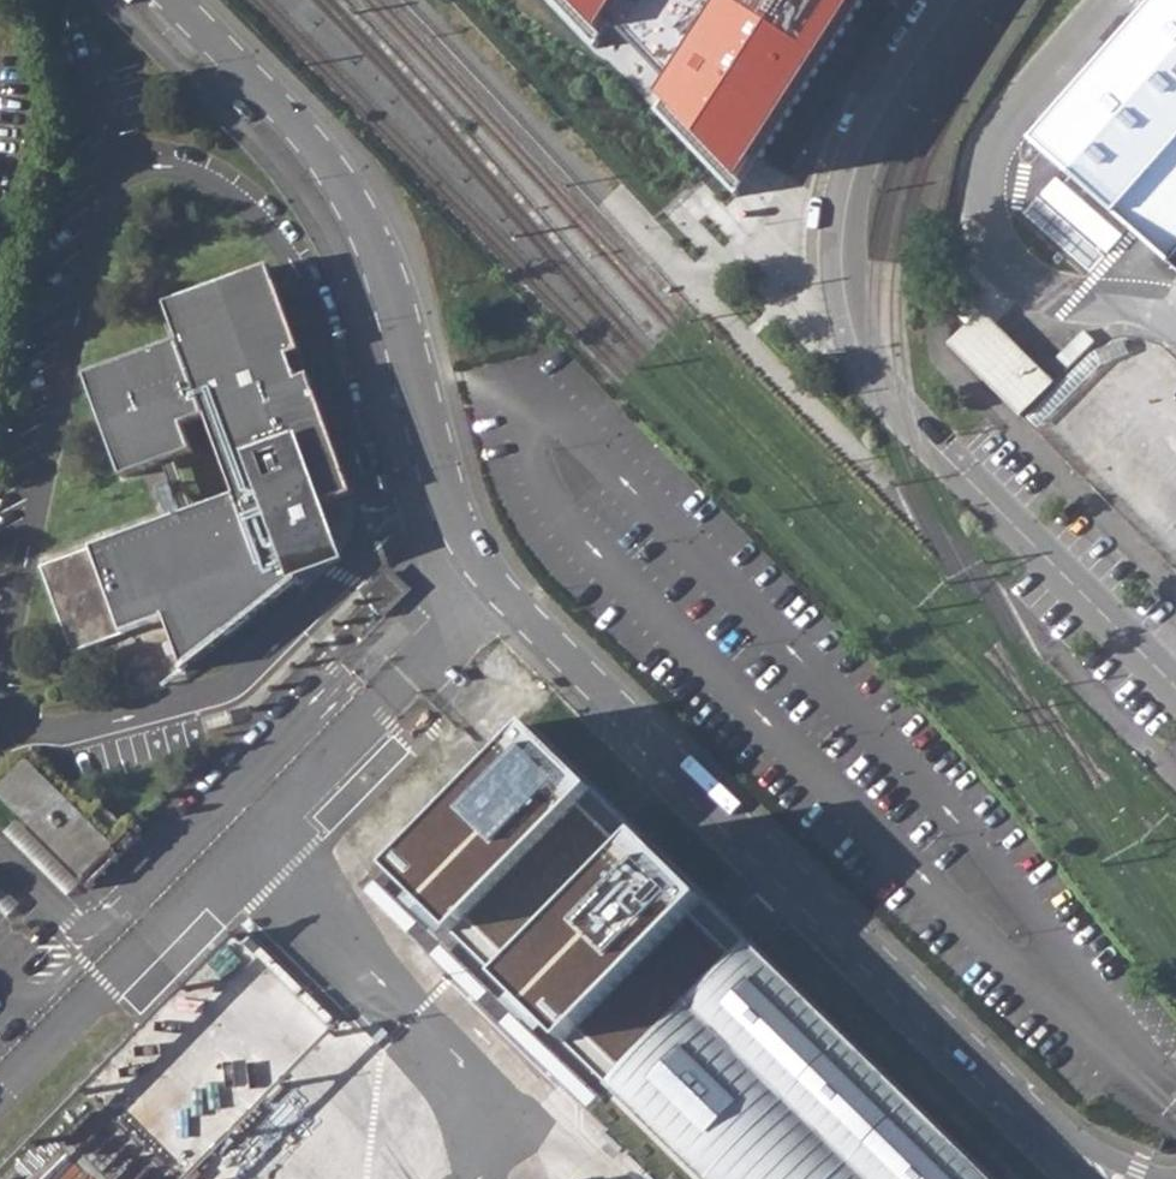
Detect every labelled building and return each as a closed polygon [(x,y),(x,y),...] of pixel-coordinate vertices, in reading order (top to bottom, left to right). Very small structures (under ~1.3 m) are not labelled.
[(593,36),(607,15),(617,0),(559,0),(593,36)] [(607,15),(660,69),(706,0),(617,0),(607,15)] [(736,194),(857,1),(858,0),(706,0),(660,69),(643,96),(736,194)] [(1168,261),(1145,240),(1135,252),(1162,276),(1173,265),(1175,267),(1175,252),(1168,261)] [(322,507),(354,495),(311,375),(307,376),(299,354),(302,352),(271,266),(166,305),(179,343),(86,377),(123,479),(195,453),(185,426),(208,418),(236,496),(41,567),(73,654),(166,619),(184,669),(299,579),(298,577),(290,556),(332,540),(320,508),(322,507)] [(946,348),(1020,422),(1054,388),(980,314),(946,348)] [(290,556),(298,577),(342,561),(322,507),(320,508),(332,540),(290,556)] [(362,595),(364,597),(388,574),(407,593),(383,616),(386,618),(413,591),(390,568),(362,595)] [(388,574),(364,597),(383,616),(407,593),(388,574)] [(0,788),(0,797),(86,881),(118,848),(28,760),(0,788)] [(686,1178),(977,1178),(772,978),(711,1042),(450,783),(368,864),(686,1178)] [(94,817),(113,836),(123,826),(104,808),(94,817)]
